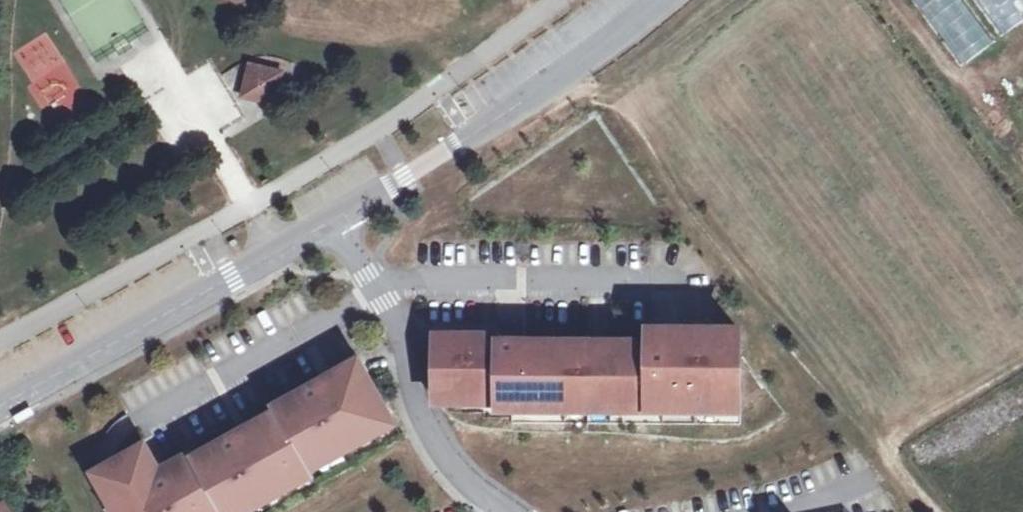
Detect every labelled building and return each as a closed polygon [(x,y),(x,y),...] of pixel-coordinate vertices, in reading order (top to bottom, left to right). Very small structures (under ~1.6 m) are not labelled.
[(960,69),(992,46),(960,0),(910,0),(960,69)] [(997,34),(1022,15),(1022,0),(973,0),(997,34)] [(252,66),(245,97),(276,105),(283,73),(252,66)] [(513,342),(510,406),(524,406),(524,414),(554,413),(553,408),(582,408),(582,402),(619,401),(619,407),(646,408),(646,414),(663,414),(664,347),(621,346),(621,350),(600,350),(600,347),(537,347),(536,326),(512,327),(513,342)] [(664,347),(663,414),(687,415),(687,418),(706,418),(707,407),(753,407),(754,358),(743,358),(743,346),(749,346),(749,332),(707,332),(707,334),(664,332),(664,347)] [(510,406),(513,342),(440,342),(439,362),(450,363),(449,395),(469,395),(469,399),(495,400),(496,406),(510,406)] [(310,466),(314,464),(311,460),(348,439),(353,447),(370,437),(366,429),(393,414),(364,362),(325,383),(327,387),(321,390),(318,386),(277,409),(280,414),(243,435),(245,439),(239,443),(236,438),(198,460),(226,510),(227,511),(231,511),(266,492),(269,497),(286,488),(283,482),(310,466)] [(31,410),(14,420),(19,427),(36,417),(31,410)] [(366,429),(370,437),(397,421),(393,414),(366,429)] [(283,482),(286,488),(317,470),(316,468),(353,447),(348,439),(311,460),(314,464),(310,466),(283,482)] [(198,460),(195,456),(164,473),(149,447),(121,462),(136,489),(114,501),(120,511),(222,511),(226,510),(198,460)] [(136,489),(121,462),(99,474),(114,501),(136,489)] [(269,497),(266,492),(231,511),(244,511),(269,497)] [(5,501),(0,505),(0,511),(13,511),(5,501)]
